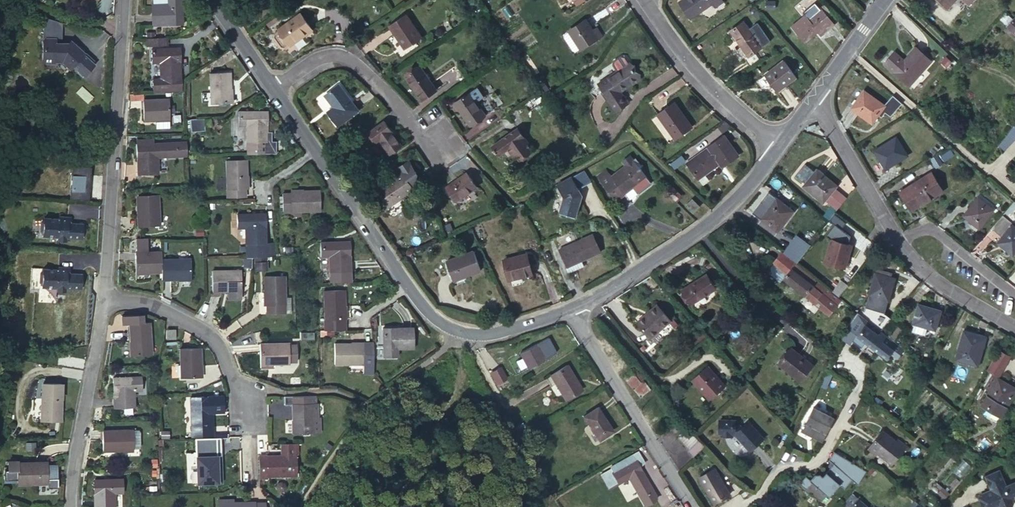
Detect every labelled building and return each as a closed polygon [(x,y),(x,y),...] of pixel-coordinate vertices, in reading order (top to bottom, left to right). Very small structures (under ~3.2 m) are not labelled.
[(169,4),(153,5),(153,25),(183,24),(182,0),(169,0),(169,4)] [(679,2),(690,18),(712,3),(710,0),(682,0),(679,2)] [(776,1),(767,2),(768,9),(777,8),(776,1)] [(805,15),(791,27),(805,43),(818,32),(821,35),(834,24),(828,18),(833,14),(825,4),(807,18),(805,15)] [(1008,9),(999,19),(1014,34),(1014,16),(1008,9)] [(300,13),(278,29),(289,44),(311,29),(300,13)] [(405,14),(389,25),(404,48),(421,37),(405,14)] [(598,38),(591,29),(585,20),(568,31),(569,32),(565,35),(564,37),(573,51),(576,52),(580,49),(581,49),(598,38)] [(743,22),(730,31),(748,57),(744,59),(750,67),(761,60),(755,52),(761,48),(743,22)] [(596,26),(591,29),(598,38),(598,40),(603,37),(596,26)] [(45,34),(45,53),(47,55),(58,55),(58,53),(64,54),(73,61),(75,58),(79,61),(78,64),(85,70),(96,57),(85,47),(86,46),(72,34),(70,36),(64,36),(64,39),(58,38),(58,32),(47,32),(45,34)] [(165,37),(145,38),(145,46),(165,45),(165,37)] [(179,48),(151,48),(151,62),(159,62),(159,78),(151,78),(152,89),(180,88),(179,48)] [(894,52),(884,64),(909,86),(931,61),(915,48),(904,60),(894,52)] [(784,61),(765,75),(777,90),(796,76),(784,61)] [(639,79),(629,63),(598,83),(616,111),(628,104),(620,92),(616,94),(614,92),(623,86),(624,89),(639,79)] [(419,66),(404,76),(421,100),(435,90),(419,66)] [(228,72),(208,73),(210,103),(229,102),(228,89),(230,89),(228,72)] [(338,85),(324,95),(334,107),(327,112),(337,125),(357,110),(338,85)] [(614,92),(616,94),(620,92),(624,89),(623,86),(614,92)] [(863,91),(850,108),(872,124),(885,106),(863,91)] [(82,92),(79,115),(82,115),(81,122),(95,124),(98,94),(82,92)] [(469,92),(453,102),(469,126),(484,115),(469,92)] [(167,99),(142,99),(143,120),(157,120),(157,118),(168,118),(167,99)] [(538,104),(535,100),(525,106),(529,111),(538,104)] [(674,103),(657,115),(674,139),(692,127),(674,103)] [(265,111),(238,111),(238,125),(246,124),(246,141),(266,140),(265,111)] [(1003,116),(1009,126),(1014,123),(1008,113),(1003,116)] [(384,121),(369,131),(376,142),(379,139),(389,154),(401,146),(384,121)] [(192,130),(202,130),(202,122),(192,122),(192,130)] [(493,150),(495,154),(497,153),(499,156),(508,150),(511,148),(513,152),(511,153),(515,160),(531,150),(525,140),(523,142),(520,138),(522,137),(517,128),(491,145),(494,149),(493,150)] [(723,137),(687,163),(698,178),(719,163),(722,167),(737,156),(723,137)] [(895,137),(873,150),(885,170),(907,156),(895,137)] [(148,143),(136,143),(136,173),(156,172),(156,156),(164,156),(164,143),(148,143)] [(598,179),(615,201),(624,194),(629,200),(650,183),(628,156),(621,162),(625,166),(610,178),(607,173),(598,179)] [(225,160),(226,189),(243,188),(245,188),(244,176),(246,175),(245,160),(225,160)] [(401,173),(413,190),(420,179),(408,161),(398,167),(401,173)] [(73,168),(71,200),(90,201),(91,169),(73,168)] [(816,169),(802,186),(822,202),(836,185),(816,169)] [(564,197),(559,214),(574,219),(580,201),(577,196),(580,194),(578,190),(591,182),(583,170),(557,185),(564,197)] [(931,172),(899,192),(911,211),(943,191),(931,172)] [(401,173),(374,190),(385,208),(413,190),(401,173)] [(445,187),(450,195),(454,201),(475,188),(465,173),(445,187)] [(670,185),(664,190),(675,200),(680,196),(670,185)] [(243,188),(226,189),(226,197),(243,197),(243,188)] [(282,194),(283,211),(319,210),(318,190),(302,191),(303,192),(290,192),(290,194),(282,194)] [(137,195),(139,226),(158,225),(157,194),(137,195)] [(992,209),(983,202),(977,197),(962,215),(977,228),(992,210),(992,209)] [(770,205),(761,217),(760,218),(777,232),(793,211),(776,198),(770,205)] [(691,199),(684,205),(693,213),(699,206),(691,199)] [(986,199),(983,202),(992,209),(994,206),(986,199)] [(759,215),(761,217),(770,205),(763,200),(761,202),(761,206),(761,211),(760,214),(759,215)] [(264,213),(236,214),(237,227),(245,227),(246,257),(254,257),(265,256),(275,256),(275,243),(266,243),(264,213)] [(83,239),(85,225),(69,223),(70,217),(62,216),(61,218),(46,217),(46,219),(43,221),(42,230),(44,233),(44,235),(59,237),(59,240),(67,241),(68,238),(83,239)] [(995,243),(1011,255),(1014,250),(1014,227),(1011,224),(995,243)] [(592,234),(558,249),(567,267),(565,268),(567,273),(583,266),(581,260),(600,252),(592,234)] [(831,239),(824,262),(843,267),(850,244),(842,242),(843,237),(836,235),(835,240),(831,239)] [(135,239),(135,252),(147,252),(147,239),(135,239)] [(320,243),(321,256),(329,256),(330,272),(350,271),(348,241),(320,243)] [(473,251),(445,261),(453,280),(480,269),(473,251)] [(135,252),(134,252),(134,271),(148,271),(148,272),(160,272),(160,259),(160,252),(147,252),(135,252)] [(780,252),(772,263),(786,273),(782,278),(828,314),(836,305),(820,292),(824,287),(780,252)] [(526,254),(502,260),(508,280),(531,274),(526,254)] [(265,256),(254,257),(254,271),(266,270),(265,256)] [(160,272),(160,280),(177,279),(177,277),(190,277),(189,259),(160,259),(160,272)] [(883,313),(884,310),(895,278),(891,277),(892,273),(876,268),(868,294),(864,308),(882,313),(883,313)] [(58,272),(31,269),(29,290),(64,294),(64,291),(79,293),(81,278),(66,276),(66,270),(58,270),(58,272)] [(211,271),(212,291),(228,291),(228,298),(240,298),(240,270),(211,271)] [(706,275),(682,289),(691,303),(714,288),(706,275)] [(263,276),(263,291),(265,292),(265,305),(284,304),(283,276),(263,276)] [(831,291),(838,297),(847,285),(840,280),(831,291)] [(323,330),(344,330),(344,319),(342,319),(342,307),(344,307),(343,291),(323,291),(323,320),(322,320),(323,330)] [(919,299),(917,304),(936,310),(938,305),(919,299)] [(936,310),(917,304),(912,323),(935,330),(940,311),(936,310)] [(656,305),(636,322),(650,338),(670,321),(656,305)] [(874,325),(880,329),(891,315),(884,310),(883,313),(882,313),(878,317),(879,318),(874,325)] [(856,311),(847,327),(857,335),(867,343),(886,358),(894,348),(897,344),(885,335),(884,336),(866,321),(867,320),(856,311)] [(131,341),(132,355),(150,354),(148,322),(142,323),(141,315),(121,316),(122,325),(128,324),(129,342),(131,341)] [(897,323),(888,335),(894,341),(904,328),(897,323)] [(382,328),(383,356),(395,356),(395,348),(412,347),(412,327),(382,328)] [(857,335),(847,327),(839,341),(848,349),(853,342),(857,335)] [(165,330),(165,339),(174,338),(174,329),(165,330)] [(963,331),(957,349),(980,356),(985,337),(963,331)] [(867,343),(857,335),(853,342),(861,348),(864,348),(867,343)] [(555,353),(548,338),(519,353),(527,368),(555,353)] [(361,342),(361,344),(361,363),(362,373),(370,373),(370,342),(361,342)] [(259,344),(260,362),(272,362),(272,364),(288,363),(288,343),(259,344)] [(334,343),(335,364),(361,363),(361,344),(350,344),(350,343),(334,343)] [(903,349),(897,344),(894,348),(900,354),(903,349)] [(178,349),(179,378),(198,377),(198,364),(199,364),(199,348),(178,349)] [(791,349),(779,364),(800,380),(812,365),(791,349)] [(1010,357),(998,350),(990,364),(1001,371),(1010,357)] [(998,376),(1001,371),(990,364),(986,369),(998,376)] [(567,365),(550,375),(565,400),(581,390),(567,365)] [(706,366),(691,379),(709,400),(725,386),(706,366)] [(505,379),(499,368),(491,373),(497,384),(505,379)] [(636,368),(625,377),(628,381),(627,382),(640,397),(650,389),(643,381),(645,379),(636,368)] [(981,403),(1001,415),(1014,392),(1014,388),(992,374),(984,387),(989,390),(981,403)] [(112,377),(112,408),(132,406),(132,390),(140,390),(140,376),(112,377)] [(55,413),(55,421),(60,421),(60,383),(41,383),(40,398),(43,398),(43,413),(55,413)] [(977,387),(972,395),(977,398),(981,389),(977,387)] [(315,395),(291,396),(292,420),(294,420),(294,433),(313,432),(312,417),(312,404),(315,403),(315,395)] [(190,437),(210,436),(209,413),(210,413),(212,412),(223,412),(222,396),(189,397),(190,437)] [(40,421),(55,421),(55,413),(43,413),(43,398),(40,398),(40,421)] [(597,408),(583,417),(598,440),(612,431),(597,408)] [(810,412),(800,431),(822,442),(831,423),(810,412)] [(732,434),(734,434),(741,427),(739,424),(734,424),(734,420),(718,420),(719,433),(721,433),(723,436),(730,436),(732,434)] [(741,427),(734,434),(750,450),(763,438),(747,421),(741,427)] [(693,456),(704,446),(688,429),(678,438),(688,450),(688,451),(693,456)] [(118,449),(132,448),(132,430),(101,430),(102,450),(118,451),(118,449)] [(882,431),(869,446),(876,453),(878,451),(892,462),(906,445),(898,439),(895,442),(889,437),(889,436),(882,431)] [(190,441),(190,454),(201,453),(202,481),(209,480),(209,483),(213,483),(213,481),(221,480),(221,467),(222,467),(222,440),(190,441)] [(283,456),(265,457),(257,457),(258,479),(267,479),(267,476),(295,475),(295,456),(291,456),(291,443),(282,444),(283,456)] [(876,453),(869,446),(867,448),(875,454),(876,453)] [(878,451),(876,453),(891,464),(892,462),(878,451)] [(612,472),(611,472),(613,476),(609,478),(613,486),(628,477),(644,505),(656,498),(638,467),(644,463),(637,452),(610,468),(612,472)] [(859,484),(867,471),(835,453),(830,461),(834,464),(825,479),(818,475),(807,492),(831,506),(848,477),(859,484)] [(17,478),(17,482),(47,481),(47,487),(57,487),(57,477),(56,477),(56,472),(46,472),(46,465),(46,462),(16,463),(16,460),(6,460),(6,469),(3,469),(3,478),(17,478)] [(714,468),(698,478),(713,504),(729,494),(714,468)] [(980,493),(981,497),(977,499),(980,506),(997,506),(998,506),(1005,506),(1008,506),(1010,502),(1009,498),(1014,496),(1014,488),(1012,480),(1003,484),(996,468),(982,474),(988,488),(979,492),(980,493)] [(613,476),(611,472),(602,478),(608,489),(613,486),(609,478),(613,476)] [(94,506),(114,506),(114,493),(122,493),(121,478),(93,479),(94,506)] [(936,481),(931,487),(945,500),(950,495),(936,481)] [(924,495),(937,506),(938,506),(942,503),(929,491),(924,495)] [(852,493),(844,502),(849,506),(867,506),(852,493)]
